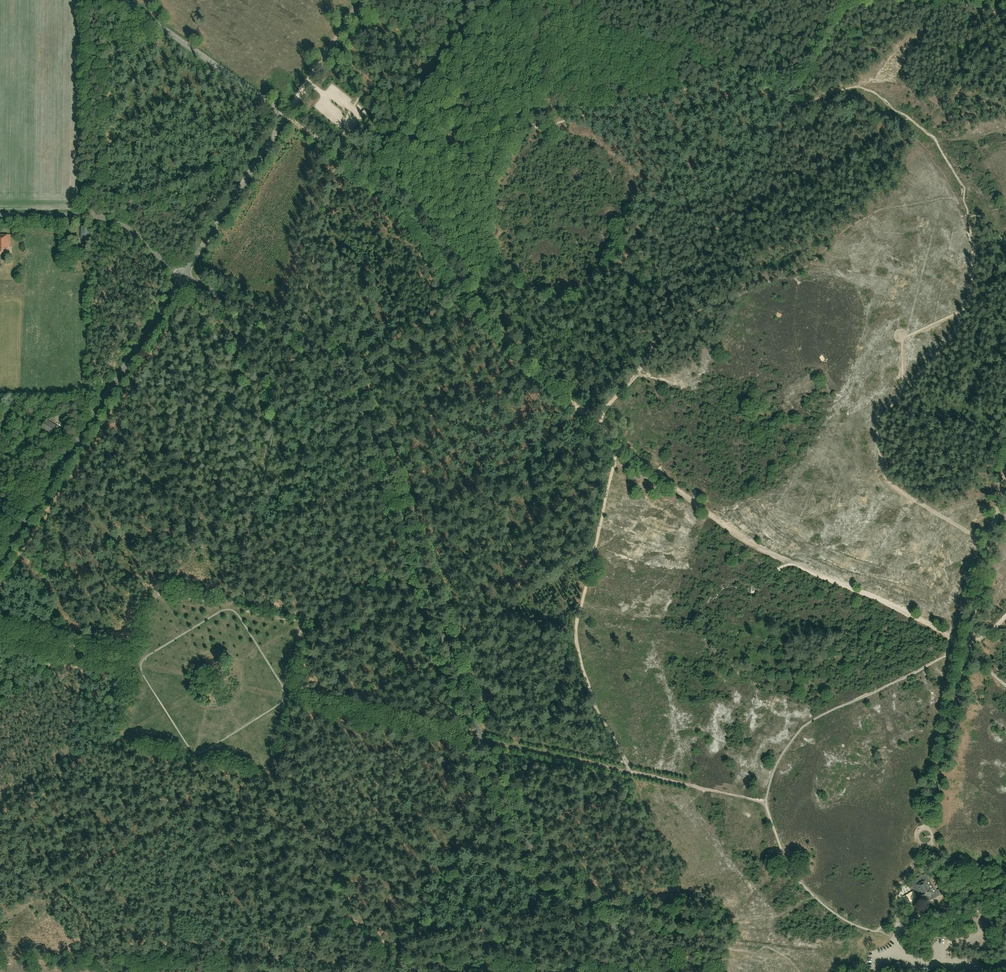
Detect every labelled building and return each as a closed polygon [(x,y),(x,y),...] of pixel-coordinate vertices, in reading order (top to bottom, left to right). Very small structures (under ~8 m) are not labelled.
[(0,235),(0,254),(8,254),(8,247),(11,247),(11,235),(0,235)] [(45,420),(42,426),(38,432),(51,440),(58,428),(45,420)] [(939,895),(943,893),(940,887),(937,889),(934,883),(932,884),(927,874),(910,883),(917,896),(918,895),(921,900),(924,898),(926,903),(939,896),(939,895)]
